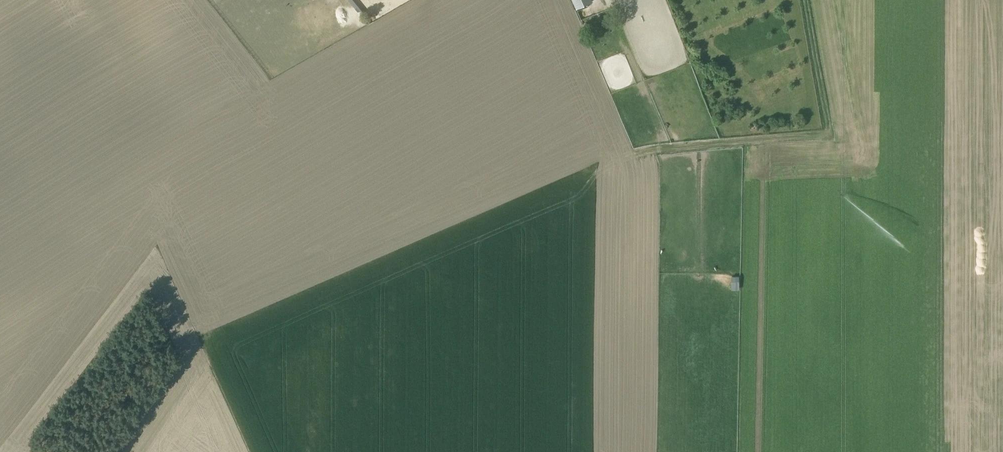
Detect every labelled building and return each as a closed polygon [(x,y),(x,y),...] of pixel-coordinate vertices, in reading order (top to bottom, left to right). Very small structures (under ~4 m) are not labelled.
[(575,8),(592,1),(592,0),(571,0),(575,8)]
